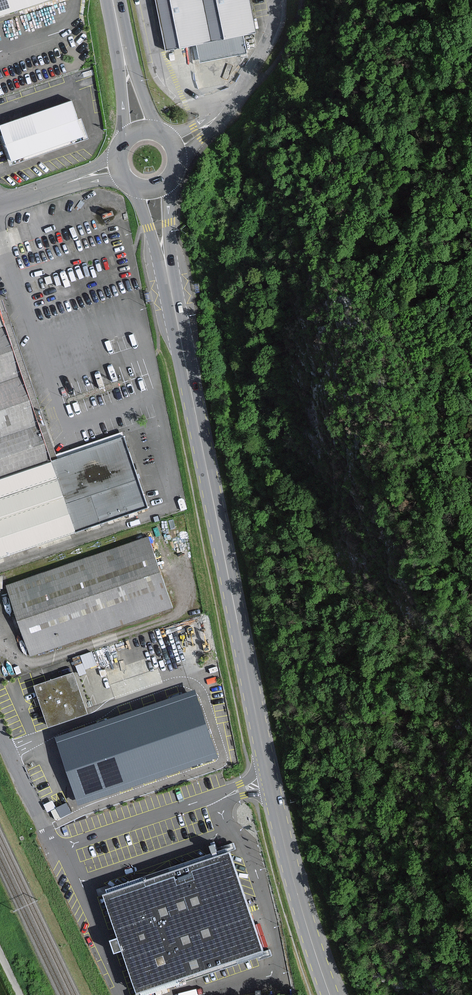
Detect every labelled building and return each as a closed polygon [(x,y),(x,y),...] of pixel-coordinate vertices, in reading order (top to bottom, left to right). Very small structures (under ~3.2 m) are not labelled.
[(44,0),(0,0),(0,14),(44,0)] [(167,49),(255,31),(249,0),(157,0),(167,49)] [(69,102),(1,126),(7,145),(13,160),(81,137),(69,102)] [(121,437),(54,459),(41,422),(25,375),(8,326),(0,303),(0,304),(0,554),(144,505),(133,471),(121,437)] [(146,541),(9,588),(16,610),(31,653),(169,606),(146,541)] [(82,661),(76,663),(78,670),(97,665),(92,649),(79,653),(82,661)] [(88,713),(76,674),(36,687),(40,701),(48,725),(88,713)] [(194,694),(58,737),(78,800),(214,756),(194,694)] [(69,801),(57,804),(60,814),(71,812),(69,801)] [(228,855),(104,896),(121,945),(137,992),(261,950),(228,855)]
